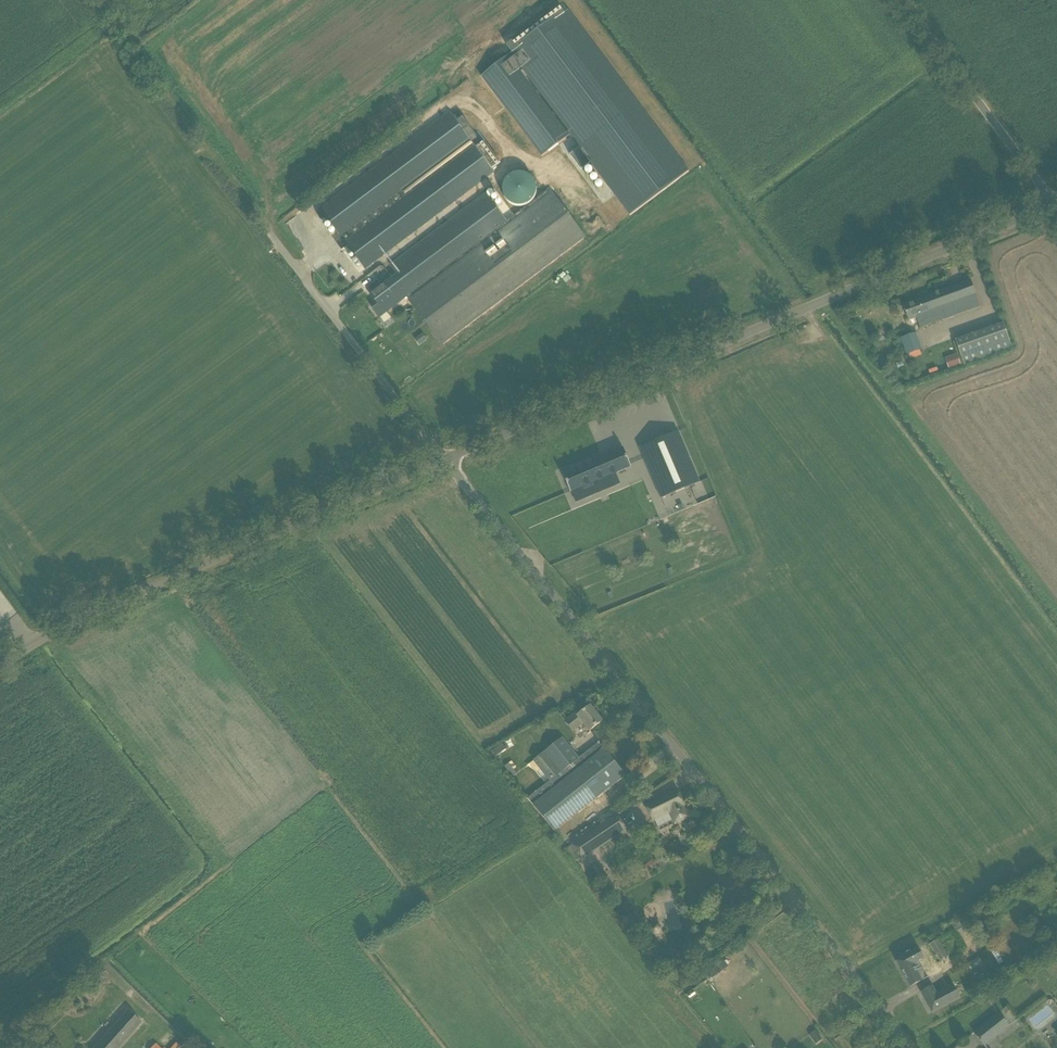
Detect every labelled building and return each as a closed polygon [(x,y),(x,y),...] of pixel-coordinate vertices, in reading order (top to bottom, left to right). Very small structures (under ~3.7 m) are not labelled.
[(509,54),(481,76),(542,157),(571,136),(580,147),(579,148),(570,155),(581,170),(590,163),(591,162),(630,214),(632,216),(691,171),(689,170),(568,10),(565,13),(559,6),(507,45),(512,52),(509,54)] [(450,113),(321,210),(365,269),(496,171),(494,168),(500,163),(484,141),(482,143),(473,131),(475,129),(470,122),(464,117),(458,122),(450,113)] [(585,238),(547,191),(506,221),(484,194),(390,266),(397,275),(382,286),(378,280),(366,289),(378,305),(373,309),(379,318),(408,296),(443,345),(585,238)] [(564,280),(569,287),(574,284),(569,277),(564,280)] [(917,318),(920,328),(980,307),(971,281),(903,305),(909,321),(917,318)] [(956,340),(965,366),(1012,349),(1003,323),(956,340)] [(900,339),(906,355),(921,350),(915,334),(900,339)] [(946,357),(950,368),(962,364),(959,353),(946,357)] [(700,482),(678,432),(640,448),(661,499),(700,482)] [(623,448),(563,474),(571,493),(581,488),(585,496),(598,491),(594,483),(631,467),(623,448)] [(583,723),(590,731),(602,721),(590,706),(578,716),(576,713),(565,722),(573,731),(583,723)] [(528,799),(555,832),(626,776),(600,743),(579,760),(563,739),(534,761),(550,782),(528,799)] [(491,751),(494,757),(507,749),(504,744),(491,751)] [(509,764),(504,767),(512,778),(517,774),(509,764)] [(634,786),(630,789),(636,796),(640,794),(634,786)] [(670,812),(675,824),(689,817),(683,806),(684,805),(677,791),(648,805),(654,819),(670,812)] [(572,843),(583,860),(628,830),(617,813),(601,824),(596,817),(585,825),(590,832),(572,843)] [(591,866),(603,882),(608,878),(595,863),(591,866)] [(950,924),(957,935),(973,927),(967,915),(950,924)] [(651,923),(649,930),(653,935),(660,934),(662,928),(658,922),(651,923)] [(938,940),(931,944),(941,961),(948,957),(938,940)] [(917,948),(896,960),(911,988),(922,982),(923,984),(930,981),(920,962),(924,960),(917,948)] [(978,957),(967,965),(971,971),(982,963),(978,957)] [(718,964),(712,969),(716,975),(723,971),(718,964)] [(932,985),(921,992),(932,1013),(960,997),(960,996),(959,997),(953,986),(954,986),(953,984),(937,993),(932,985)] [(131,988),(126,993),(130,997),(134,992),(131,988)] [(140,1023),(127,1010),(94,1047),(118,1047),(140,1023)] [(999,1014),(975,1033),(984,1045),(1008,1026),(999,1014)] [(836,1032),(831,1035),(836,1042),(841,1039),(836,1032)]
